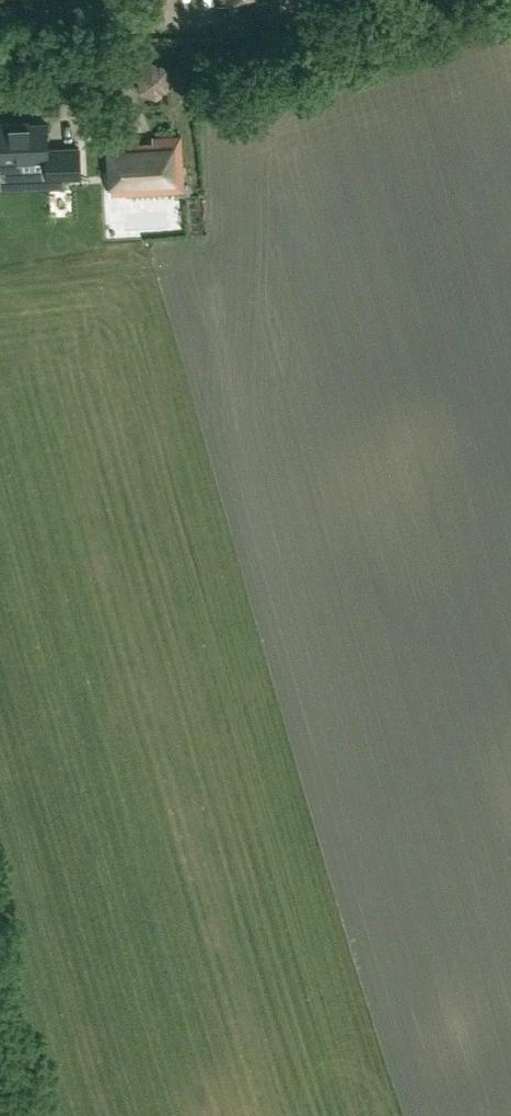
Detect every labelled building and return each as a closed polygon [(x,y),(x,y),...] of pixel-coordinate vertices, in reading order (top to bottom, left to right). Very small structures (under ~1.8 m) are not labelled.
[(173,72),(146,74),(148,94),(174,92),(173,72)] [(1,187),(18,186),(17,162),(32,162),(33,180),(64,178),(80,178),(78,147),(47,149),(45,123),(18,125),(18,123),(0,124),(0,177),(1,187)] [(138,137),(108,139),(110,173),(124,172),(126,193),(184,190),(181,134),(152,136),(153,142),(138,142),(138,139),(138,137)]
